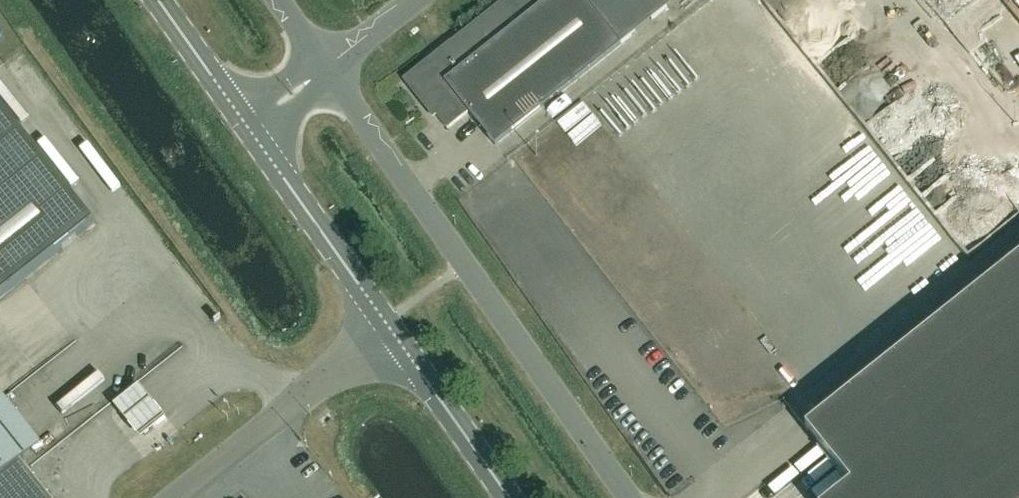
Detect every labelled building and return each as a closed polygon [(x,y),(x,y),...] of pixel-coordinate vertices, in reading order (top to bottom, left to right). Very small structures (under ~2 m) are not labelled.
[(496,145),(622,45),(597,13),(614,0),(504,0),(438,52),(440,55),(409,80),(422,96),(425,94),(431,103),(429,105),(448,129),(469,112),(496,145)] [(94,223),(0,105),(0,298),(94,223)] [(806,429),(851,485),(835,497),(1018,497),(1018,259),(806,429)] [(163,420),(138,390),(114,409),(139,440),(163,420)] [(20,462),(25,458),(0,427),(0,497),(49,497),(20,462)]
